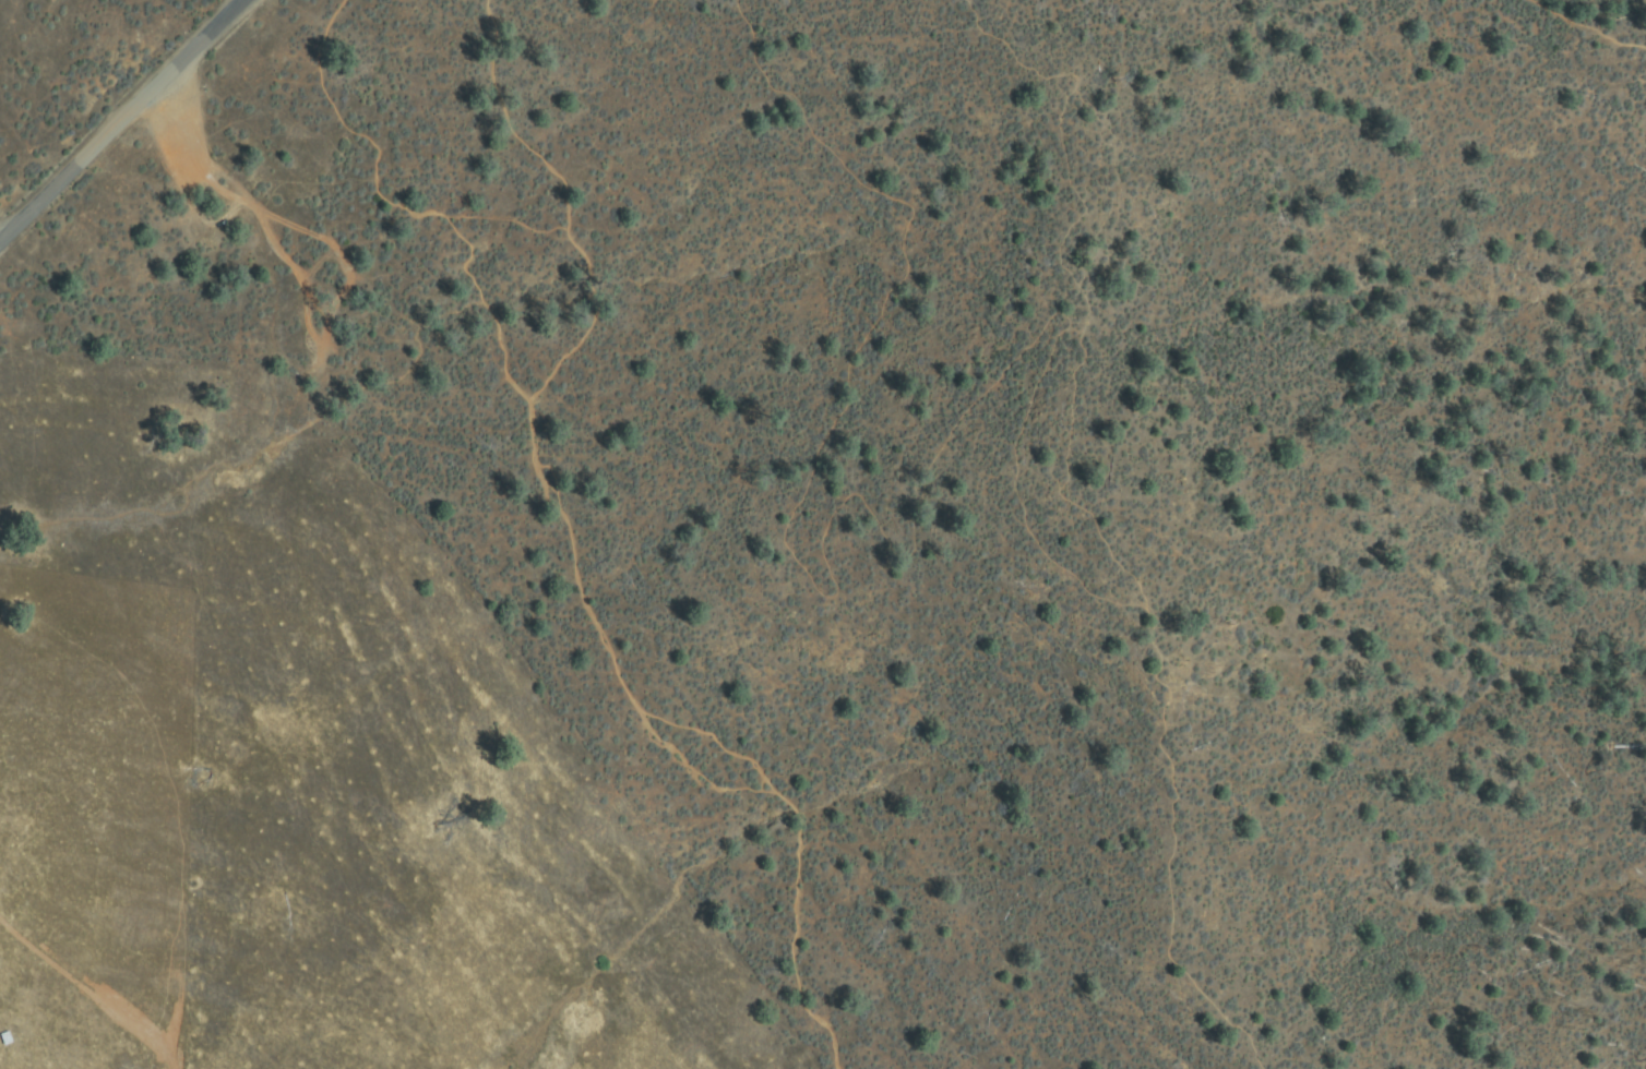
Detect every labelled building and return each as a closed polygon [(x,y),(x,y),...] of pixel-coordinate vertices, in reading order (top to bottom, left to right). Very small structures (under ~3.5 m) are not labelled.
[(1,1036),(8,1033),(12,1042),(5,1046),(1,1036)]
